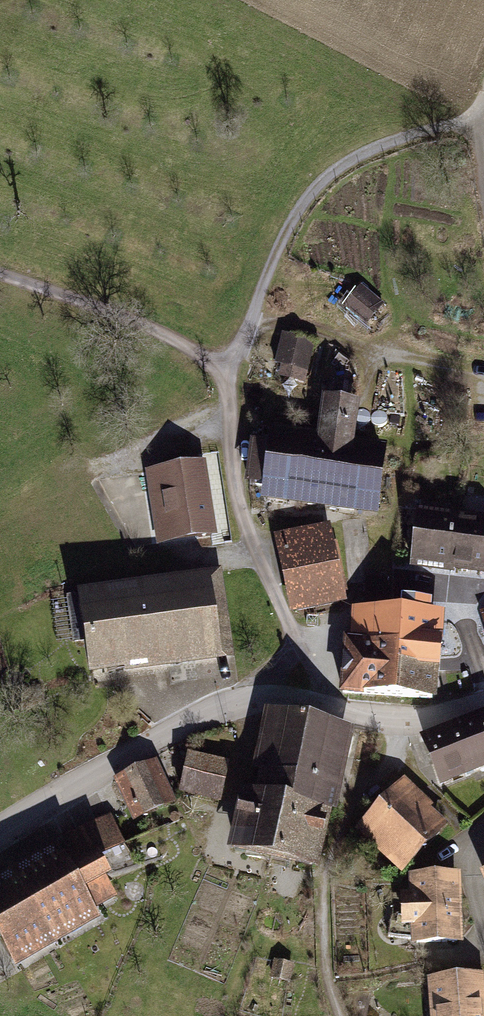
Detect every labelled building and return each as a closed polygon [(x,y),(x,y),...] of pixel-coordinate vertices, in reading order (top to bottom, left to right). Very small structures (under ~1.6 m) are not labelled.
[(347,306),(362,287),(348,275),(333,294),(347,306)] [(382,303),(362,287),(347,306),(367,322),(382,303)] [(313,341),(284,334),(277,363),(306,370),(313,341)] [(323,445),(275,439),(274,445),(255,443),(250,485),(268,488),(268,493),(376,507),(382,453),(361,450),(361,449),(347,447),(352,405),(328,402),(323,445)] [(200,464),(160,470),(171,542),(211,536),(200,464)] [(456,521),(417,517),(412,562),(450,567),(456,521)] [(456,521),(450,567),(483,571),(483,525),(456,521)] [(310,546),(284,551),(296,611),(339,602),(324,526),(306,529),(310,546)] [(367,577),(366,613),(387,614),(390,578),(367,577)] [(83,592),(69,595),(76,640),(89,638),(93,669),(228,649),(219,585),(84,603),(83,592)] [(401,615),(398,668),(433,670),(437,618),(423,617),(424,610),(402,608),(401,615)] [(387,614),(366,613),(365,645),(347,643),(343,692),(388,695),(390,667),(398,668),(401,615),(387,614)] [(398,668),(390,667),(388,695),(432,698),(433,670),(398,668)] [(18,711),(28,707),(23,694),(13,697),(18,711)] [(286,801),(280,827),(276,827),(271,854),(312,863),(342,727),(277,712),(263,772),(297,779),(292,802),(286,801)] [(450,731),(466,771),(483,764),(483,717),(450,731)] [(450,731),(426,741),(442,781),(466,771),(450,731)] [(226,764),(188,756),(181,790),(218,798),(226,764)] [(151,764),(120,778),(136,814),(168,799),(151,764)] [(259,794),(248,792),(236,847),(271,854),(276,827),(280,827),(286,801),(292,802),(297,779),(263,772),(259,794)] [(403,781),(365,821),(410,863),(440,832),(419,812),(421,809),(425,813),(431,807),(403,781)] [(68,849),(77,864),(79,867),(95,858),(124,845),(110,815),(63,837),(68,849)] [(20,879),(51,932),(90,909),(86,902),(67,869),(59,856),(20,879)] [(106,877),(95,858),(79,867),(77,864),(67,869),(86,902),(110,888),(104,878),(106,877)] [(455,878),(415,879),(415,897),(404,898),(404,916),(391,915),(388,936),(416,940),(416,942),(456,941),(455,878)] [(0,890),(0,932),(13,954),(51,932),(20,879),(0,890)] [(288,981),(291,965),(276,962),(273,977),(288,981)] [(435,981),(438,1015),(483,1015),(483,1007),(483,999),(479,999),(478,979),(435,981)] [(100,1008),(91,1001),(84,1002),(78,1015),(96,1015),(100,1008)]
